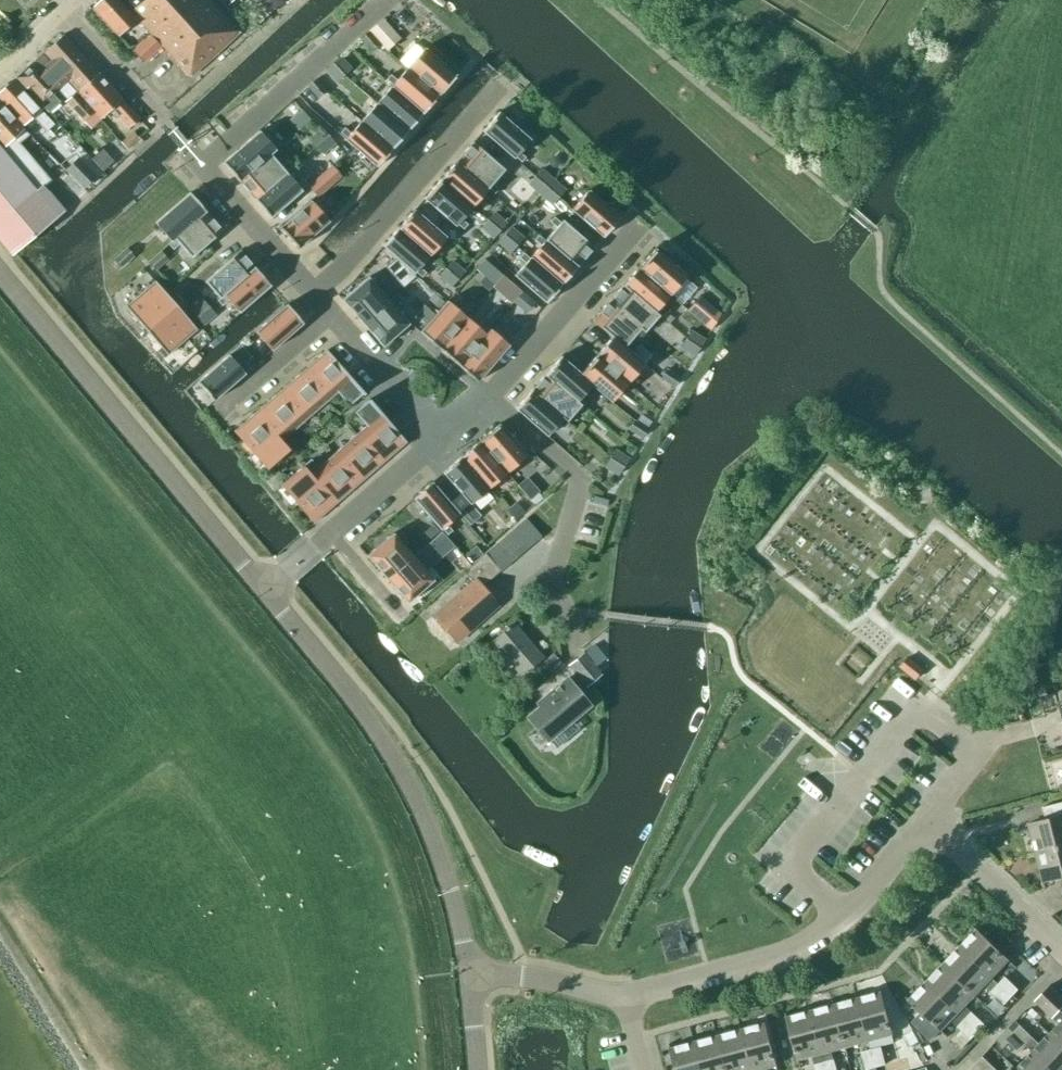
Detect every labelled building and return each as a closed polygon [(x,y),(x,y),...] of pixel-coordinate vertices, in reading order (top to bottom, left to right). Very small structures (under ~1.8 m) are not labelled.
[(118,0),(100,0),(92,7),(118,36),(136,19),(118,0)] [(210,0),(120,0),(190,76),(238,32),(210,0)] [(369,30),(386,50),(399,38),(382,18),(369,30)] [(367,31),(360,38),(370,50),(378,43),(367,31)] [(89,128),(100,118),(66,80),(69,78),(67,76),(85,60),(63,35),(44,51),(56,64),(53,67),(41,54),(34,61),(33,61),(16,77),(48,112),(59,102),(52,94),(57,89),(66,99),(64,101),(89,128)] [(132,51),(142,62),(160,46),(150,35),(132,51)] [(406,68),(438,95),(456,75),(424,47),(406,68)] [(332,63),(343,75),(350,68),(340,56),(332,63)] [(66,80),(100,118),(111,109),(128,128),(138,119),(121,100),(121,99),(98,73),(97,73),(85,60),(67,76),(69,78),(66,80)] [(335,81),(343,75),(332,63),(325,70),(335,81)] [(438,95),(406,68),(397,79),(390,73),(386,78),(392,84),(391,85),(423,113),(438,95)] [(13,79),(0,91),(0,102),(22,125),(32,116),(46,130),(54,123),(40,109),(13,79)] [(307,86),(317,97),(325,91),(315,79),(307,86)] [(391,85),(376,102),(408,130),(423,113),(391,85)] [(376,102),(360,121),(392,148),(408,130),(376,102)] [(0,147),(20,167),(28,160),(11,139),(23,127),(0,103),(0,146),(0,147)] [(303,112),(291,122),(297,129),(309,119),(303,112)] [(530,139),(498,112),(483,129),(514,157),(515,157),(521,162),(525,157),(519,152),(530,139)] [(346,138),(344,139),(376,167),(392,148),(360,121),(350,132),(344,127),(339,132),(346,138)] [(315,147),(327,135),(320,128),(309,140),(315,147)] [(239,181),(270,154),(275,149),(259,130),(222,162),(239,181)] [(327,135),(315,147),(317,149),(322,154),(334,143),(329,138),(327,136),(327,135)] [(456,160),(488,188),(494,193),(498,188),(492,183),(504,169),(472,142),(456,160)] [(0,147),(0,146),(0,241),(11,255),(15,251),(50,221),(63,211),(27,168),(20,174),(0,147)] [(115,162),(102,148),(92,158),(104,172),(115,162)] [(270,154),(239,181),(255,200),(286,172),(285,171),(291,166),(287,161),(281,166),(270,154)] [(65,170),(86,191),(98,180),(77,158),(65,170)] [(488,188),(456,160),(440,179),(440,180),(471,207),(488,188)] [(535,176),(546,187),(553,179),(541,169),(535,176)] [(296,184),(286,172),(255,200),(270,218),(302,190),(301,189),(307,183),(302,178),(296,184)] [(546,187),(535,176),(528,184),(540,194),(546,187)] [(553,179),(546,187),(558,197),(565,189),(553,179)] [(468,224),(461,218),(471,207),(440,180),(424,199),(455,226),(457,223),(464,229),(468,224)] [(551,204),(558,197),(546,187),(540,194),(551,204)] [(588,190),(571,210),(602,237),(619,217),(588,190)] [(174,239),(206,211),(189,192),(154,222),(171,241),(174,239)] [(310,200),(279,227),(297,249),(329,221),(310,200)] [(398,227),(429,255),(445,236),(414,209),(398,227)] [(206,211),(174,239),(191,257),(222,230),(206,211)] [(496,215),(490,222),(499,230),(506,223),(496,215)] [(555,227),(544,240),(576,267),(593,247),(562,219),(560,222),(554,216),(549,221),(555,227)] [(499,230),(490,222),(483,230),(492,238),(499,230)] [(429,255),(398,227),(382,246),(396,258),(413,273),(415,272),(421,277),(425,272),(419,266),(429,255)] [(511,227),(504,235),(513,243),(520,235),(511,227)] [(576,267),(544,240),(538,234),(534,239),(540,245),(529,258),(560,285),(576,267)] [(513,243),(504,235),(497,242),(507,250),(513,243)] [(654,247),(637,267),(669,295),(686,275),(654,247)] [(114,258),(121,266),(133,256),(126,248),(114,258)] [(164,254),(162,252),(161,250),(148,262),(156,270),(168,259),(164,254)] [(204,281),(219,298),(254,267),(240,250),(204,281)] [(560,285),(529,258),(523,252),(518,257),(524,263),(514,275),(545,302),(560,285)] [(413,273),(396,258),(386,267),(403,287),(408,282),(416,275),(413,273)] [(500,273),(499,272),(484,259),(475,269),(483,276),(487,280),(493,285),(502,275),(500,273)] [(452,261),(445,268),(457,279),(464,271),(452,261)] [(142,267),(135,273),(141,279),(148,273),(142,267)] [(254,267),(219,298),(217,300),(222,306),(228,300),(239,313),(270,285),(254,267)] [(669,295),(637,267),(623,284),(654,311),(669,295)] [(457,279),(445,268),(439,276),(450,286),(457,279)] [(511,282),(502,275),(493,285),(492,287),(511,304),(513,302),(522,292),(511,282)] [(388,300),(368,277),(341,299),(362,323),(388,300)] [(125,306),(146,330),(176,305),(154,280),(125,306)] [(658,315),(654,311),(623,284),(608,301),(639,329),(643,332),(658,315)] [(529,298),(525,294),(522,292),(513,302),(527,314),(535,303),(529,298)] [(687,311),(705,326),(718,311),(700,296),(687,311)] [(196,317),(209,307),(202,299),(190,310),(196,317)] [(388,300),(362,323),(382,347),(408,324),(388,300)] [(446,300),(419,331),(438,348),(466,317),(446,300)] [(624,347),(625,346),(639,329),(608,301),(592,320),(611,337),(612,336),(624,347)] [(286,304),(255,331),(271,350),(303,323),(286,304)] [(176,305),(146,330),(167,355),(197,329),(176,305)] [(209,307),(196,317),(203,325),(215,314),(209,307)] [(485,334),(485,333),(466,317),(438,348),(458,366),(485,334)] [(489,328),(485,333),(485,334),(458,366),(477,382),(508,345),(489,328)] [(691,331),(685,339),(699,347),(704,339),(691,331)] [(611,337),(595,355),(627,382),(644,363),(625,346),(624,347),(612,336),(611,337)] [(699,347),(685,339),(680,348),(693,356),(699,347)] [(240,344),(228,354),(235,362),(246,351),(240,344)] [(349,406),(363,393),(326,350),(303,370),(329,399),(337,392),(349,406)] [(252,358),(246,351),(235,362),(228,354),(196,382),(213,401),(245,373),(244,373),(250,367),(246,363),(252,358)] [(610,402),(627,382),(595,355),(580,372),(579,373),(591,384),(591,385),(610,402)] [(580,372),(561,356),(544,374),(577,401),(591,385),(591,384),(579,373),(580,372)] [(666,369),(660,378),(674,386),(679,378),(666,369)] [(303,370),(280,390),(305,420),(329,399),(303,370)] [(531,390),(566,421),(581,404),(577,401),(544,374),(531,390)] [(281,441),(305,420),(280,390),(255,411),(281,441)] [(531,390),(515,408),(546,436),(557,423),(563,429),(568,423),(566,421),(531,390)] [(357,432),(383,462),(406,442),(369,399),(354,412),(366,425),(357,432)] [(266,468),(288,449),(281,441),(255,411),(233,431),(266,468)] [(634,420),(628,429),(641,437),(647,429),(634,420)] [(498,423),(478,441),(505,472),(526,455),(498,423)] [(357,432),(333,453),(359,483),(383,462),(357,432)] [(460,456),(488,488),(505,472),(478,441),(460,456)] [(615,449),(609,458),(623,466),(628,458),(615,449)] [(333,453),(310,474),(335,503),(359,483),(333,453)] [(488,488),(460,456),(442,472),(469,504),(488,488)] [(623,466),(609,458),(604,466),(617,475),(623,466)] [(308,472),(316,465),(313,462),(311,459),(303,466),(308,472)] [(302,465),(280,485),(313,523),(335,503),(310,474),(308,472),(303,466),(302,465)] [(526,478),(518,485),(529,499),(537,492),(526,478)] [(446,524),(459,513),(431,481),(412,498),(440,530),(441,528),(447,534),(452,530),(446,524)] [(513,504),(512,505),(507,509),(515,520),(525,512),(516,501),(513,504)] [(515,527),(530,544),(540,536),(525,518),(515,527)] [(431,526),(427,529),(423,533),(430,541),(440,532),(432,524),(431,526)] [(515,527),(505,535),(520,553),(530,544),(515,527)] [(387,579),(407,602),(433,580),(426,571),(454,546),(441,531),(413,556),(387,579)] [(366,555),(387,579),(413,556),(392,532),(366,555)] [(505,535),(495,544),(510,561),(520,553),(505,535)] [(500,570),(510,561),(495,544),(485,552),(500,570)] [(472,549),(468,552),(465,555),(472,563),(482,554),(476,546),(472,549)] [(481,586),(499,570),(485,553),(463,571),(472,581),(432,615),(456,642),(497,605),(481,586)] [(520,675),(542,657),(513,623),(508,627),(507,626),(504,629),(505,630),(492,641),(520,675)] [(594,645),(584,654),(583,653),(568,666),(585,686),(600,673),(592,663),(603,654),(594,645)] [(560,661),(552,652),(540,662),(549,671),(560,661)] [(915,679),(923,669),(907,657),(900,667),(915,679)] [(546,739),(587,704),(566,679),(544,697),(546,701),(527,717),(546,739)] [(1035,852),(1061,845),(1061,802),(1042,807),(1045,819),(1025,824),(1026,825),(1028,825),(1031,835),(1028,836),(1029,837),(1031,837),(1035,852)] [(1035,852),(1032,852),(1033,854),(1035,853),(1042,881),(1060,877),(1061,885),(1061,845),(1035,852)] [(814,858),(825,868),(835,856),(824,847),(814,858)] [(955,944),(959,947),(991,977),(1007,960),(1013,966),(1014,965),(986,939),(983,936),(973,926),(972,927),(975,930),(959,946),(956,943),(955,944)] [(991,977),(959,947),(943,964),(939,961),(938,962),(942,965),(974,995),(974,994),(984,985),(990,991),(990,992),(1003,1004),(1003,1003),(1003,1004),(1010,996),(997,984),(991,977)] [(980,1001),(974,994),(974,995),(942,965),(926,982),(922,978),(922,979),(977,1031),(984,1024),(983,1024),(970,1012),(971,1012),(964,1005),(973,995),(980,1002),(980,1001)] [(997,984),(1010,996),(1017,989),(1004,977),(1004,976),(997,984)] [(970,1039),(977,1031),(922,979),(921,979),(925,982),(909,999),(906,996),(905,997),(915,1007),(915,1006),(918,1009),(918,1010),(946,1036),(947,1036),(941,1029),(950,1020),(956,1026),(957,1027),(956,1027),(969,1039),(970,1039)] [(1049,1033),(1061,1046),(1061,1012),(1059,1009),(1061,1007),(1061,996),(1049,984),(1034,1000),(1059,1024),(1051,1032),(1044,1025),(1043,1026),(1050,1033),(1049,1033)] [(868,1040),(870,1049),(868,1040),(891,1034),(893,1043),(894,1042),(884,1005),(883,1001),(879,987),(878,987),(879,992),(857,998),(868,1040)] [(845,1046),(868,1040),(857,998),(856,993),(855,994),(856,998),(833,1004),(844,1046),(844,1047),(846,1055),(847,1055),(845,1046)] [(844,1047),(844,1046),(833,1004),(832,1000),(831,1000),(832,1004),(810,1010),(809,1006),(808,1006),(825,1069),(835,1069),(833,1059),(830,1050),(844,1047)] [(808,1006),(809,1010),(787,1016),(785,1012),(784,1012),(788,1026),(789,1030),(799,1068),(800,1067),(798,1059),(811,1055),(814,1065),(814,1064),(816,1069),(825,1069),(808,1006)] [(775,1065),(776,1069),(777,1069),(768,1036),(766,1032),(767,1032),(763,1018),(762,1018),(763,1023),(741,1029),(740,1024),(738,1025),(740,1029),(751,1069),(756,1069),(775,1065)] [(1032,1051),(1052,1069),(1061,1069),(1061,1046),(1049,1033),(1039,1044),(1032,1037),(1032,1038),(1019,1026),(1019,1025),(1012,1032),(1032,1051)] [(740,1029),(717,1035),(716,1031),(715,1031),(716,1035),(726,1069),(751,1069),(740,1029)] [(1032,1051),(1012,1032),(1005,1039),(1006,1040),(1006,1039),(1019,1051),(1018,1052),(1025,1045),(1032,1051),(1016,1068),(1018,1069),(1052,1069),(1032,1051)] [(701,1069),(726,1069),(716,1035),(694,1041),(693,1037),(691,1037),(693,1042),(701,1069)] [(693,1042),(670,1048),(669,1044),(668,1044),(672,1057),(673,1061),(675,1069),(701,1069),(693,1042)] [(880,1046),(870,1049),(874,1067),(885,1064),(884,1064),(880,1047),(880,1046)] [(865,1069),(867,1069),(874,1067),(870,1049),(860,1052),(861,1052),(866,1069),(865,1069)] [(995,1069),(994,1069),(982,1057),(982,1056),(975,1063),(982,1069),(996,1069),(995,1069)] [(1016,1068),(1005,1058),(1004,1059),(1011,1065),(1006,1069),(1018,1069),(1016,1068)]
